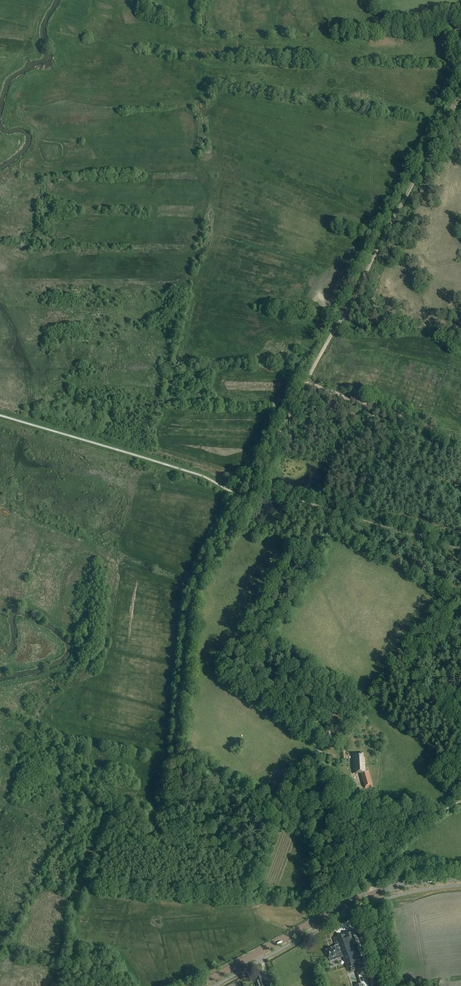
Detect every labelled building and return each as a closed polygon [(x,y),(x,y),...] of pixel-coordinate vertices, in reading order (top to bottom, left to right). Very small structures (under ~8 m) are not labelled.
[(328,731),(323,735),(329,744),(334,741),(328,731)] [(354,762),(353,762),(353,774),(361,773),(365,789),(372,787),(368,772),(366,773),(365,758),(364,758),(363,753),(353,754),(353,760),(354,760),(354,762)] [(311,927),(324,921),(322,919),(310,925),(311,927)] [(326,950),(325,951),(326,952),(328,953),(329,957),(331,961),(333,960),(333,961),(336,960),(336,959),(340,958),(338,954),(340,953),(341,954),(343,954),(348,967),(350,971),(350,973),(364,968),(362,962),(363,962),(352,931),(334,937),(336,944),(335,945),(335,946),(326,949),(326,950)] [(262,973),(255,976),(257,981),(256,981),(257,985),(267,985),(265,981),(264,981),(262,973)]
